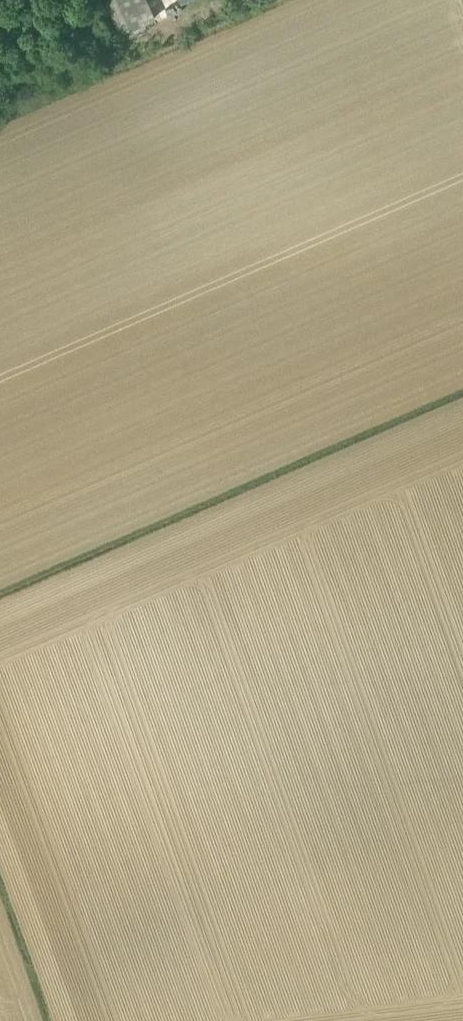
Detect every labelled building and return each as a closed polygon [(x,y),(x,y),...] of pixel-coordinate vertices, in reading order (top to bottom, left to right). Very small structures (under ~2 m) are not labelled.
[(155,18),(148,0),(125,0),(137,26),(155,18)]
